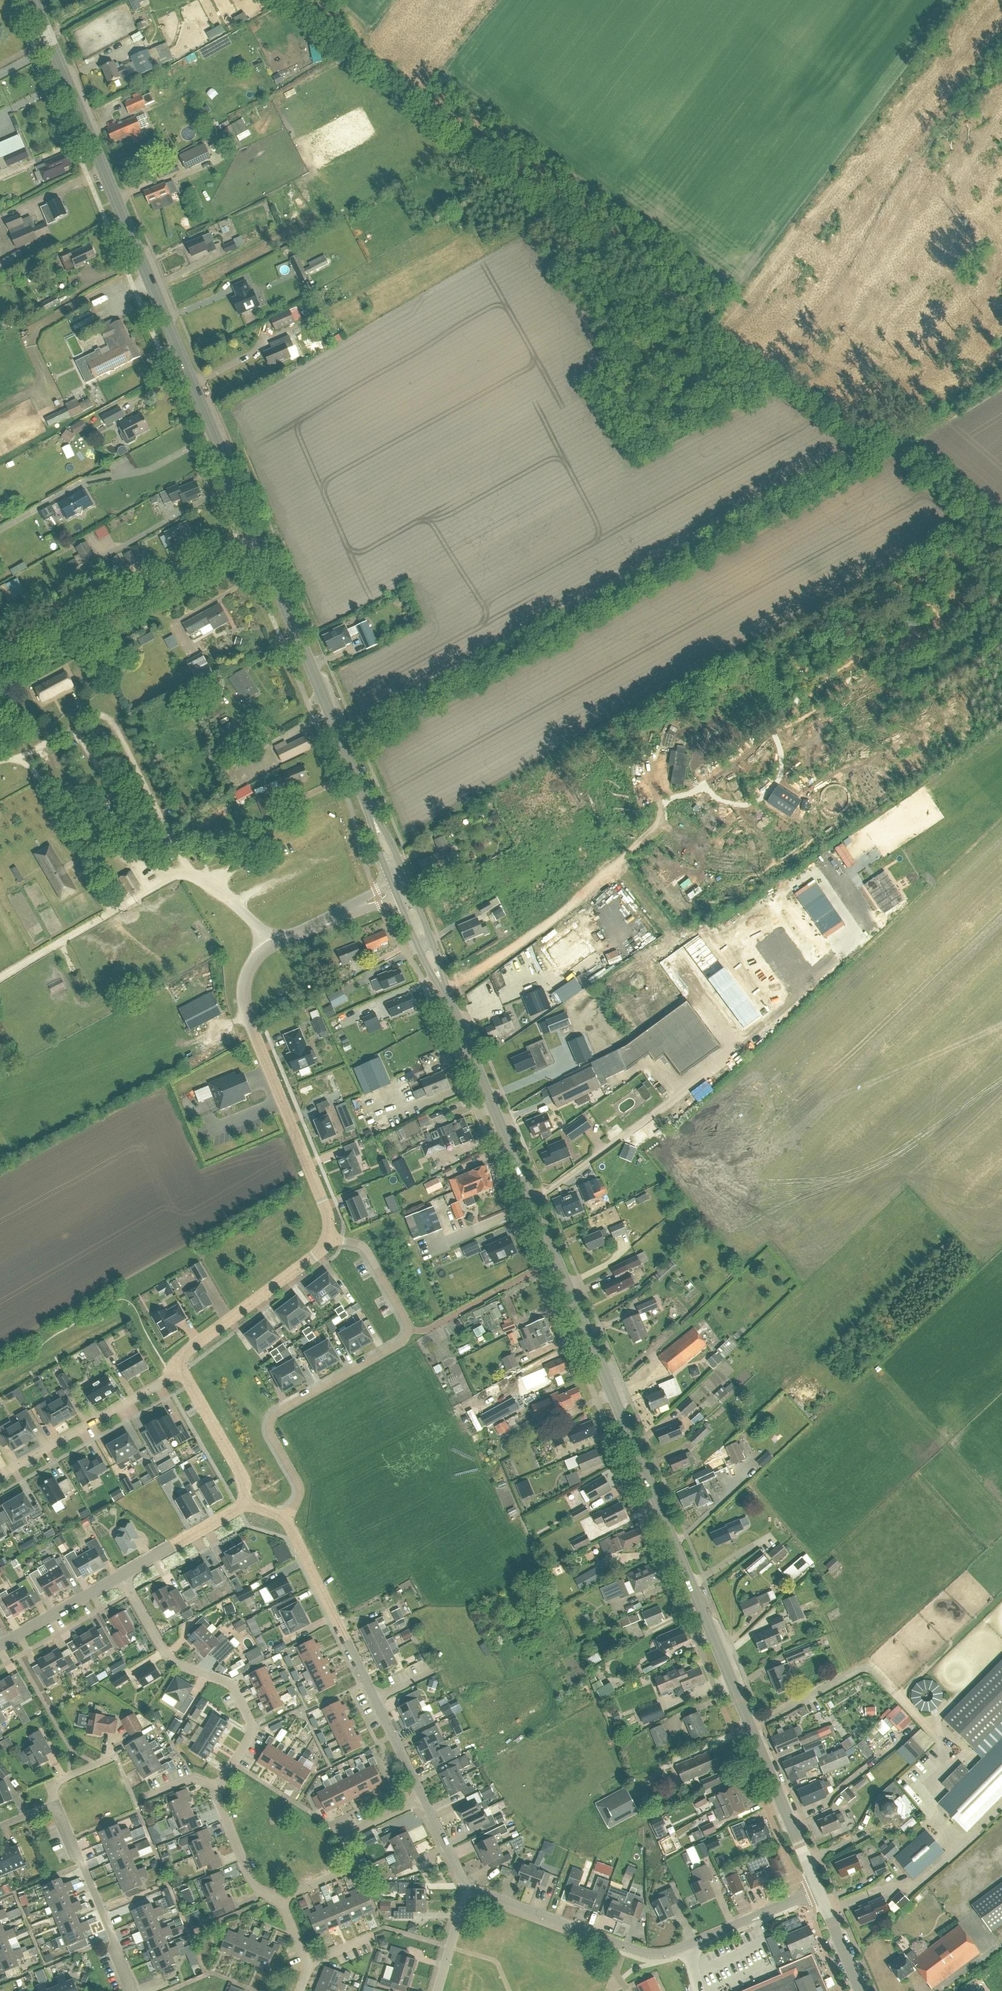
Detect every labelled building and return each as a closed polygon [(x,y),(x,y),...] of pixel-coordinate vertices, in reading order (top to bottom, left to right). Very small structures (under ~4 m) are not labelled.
[(146,0),(130,0),(129,1),(133,9),(147,2),(146,0)] [(121,44),(125,52),(142,42),(138,35),(121,44)] [(173,60),(167,43),(131,58),(138,74),(173,60)] [(319,45),(309,47),(313,65),(323,63),(319,45)] [(117,70),(114,62),(102,67),(109,82),(127,75),(125,67),(117,70)] [(143,99),(145,98),(143,94),(142,91),(132,96),(133,97),(134,99),(125,103),(130,115),(146,108),(143,99)] [(146,103),(158,101),(157,91),(145,92),(146,103)] [(107,129),(113,143),(132,135),(135,142),(143,139),(139,131),(141,130),(139,123),(136,119),(136,117),(107,129)] [(20,135),(0,144),(0,172),(30,158),(20,135)] [(226,145),(230,153),(248,145),(245,136),(226,145)] [(205,144),(180,156),(187,170),(212,159),(205,144)] [(35,174),(39,182),(43,180),(44,181),(66,173),(64,168),(72,164),(67,153),(44,162),(45,164),(38,166),(40,172),(35,174)] [(206,168),(200,170),(202,176),(214,173),(211,162),(205,164),(206,168)] [(179,172),(177,166),(162,172),(164,178),(179,172)] [(170,195),(165,183),(145,192),(150,204),(170,195)] [(68,215),(61,199),(47,204),(48,205),(41,208),(48,226),(57,222),(56,220),(68,215)] [(293,214),(290,208),(276,215),(279,221),(293,214)] [(23,220),(21,214),(5,221),(17,249),(38,241),(37,239),(51,233),(47,223),(36,227),(32,217),(23,220)] [(215,242),(211,234),(187,244),(192,256),(207,250),(208,254),(217,250),(214,242),(215,242)] [(245,245),(241,237),(234,240),(234,242),(223,246),(226,253),(245,245)] [(96,257),(91,244),(71,252),(69,249),(61,252),(63,257),(61,258),(67,273),(75,269),(74,267),(76,266),(76,267),(84,264),(84,262),(96,257)] [(19,250),(0,262),(0,275),(25,260),(19,250)] [(315,278),(329,270),(327,266),(313,273),(315,278)] [(117,288),(122,301),(130,298),(122,279),(103,287),(105,293),(117,288)] [(251,291),(247,280),(232,286),(236,297),(232,299),(239,316),(260,307),(253,290),(251,291)] [(60,304),(56,296),(40,304),(44,312),(60,304)] [(302,319),(297,307),(270,319),(275,331),(302,319)] [(129,340),(131,339),(121,321),(116,323),(114,319),(104,324),(106,329),(101,331),(107,344),(114,341),(117,347),(119,346),(121,349),(131,344),(129,340)] [(293,346),(289,335),(270,344),(272,349),(264,353),(270,367),(291,357),(287,349),(293,346)] [(114,341),(107,344),(111,352),(103,355),(100,348),(95,351),(95,352),(76,362),(87,383),(96,379),(141,356),(132,338),(131,339),(129,340),(131,344),(121,349),(119,346),(117,347),(114,341)] [(336,347),(343,345),(341,338),(334,340),(336,347)] [(101,394),(92,394),(92,409),(101,409),(101,394)] [(67,408),(65,410),(68,418),(72,416),(73,418),(84,413),(78,400),(66,406),(67,408)] [(125,417),(120,407),(102,417),(107,426),(125,417)] [(68,418),(65,410),(46,419),(50,427),(68,418)] [(150,429),(142,413),(130,419),(129,418),(121,423),(129,439),(150,429)] [(82,424),(69,431),(75,441),(88,434),(82,424)] [(67,434),(61,441),(68,447),(74,440),(67,434)] [(201,494),(196,482),(179,489),(178,485),(168,489),(173,502),(182,498),(184,503),(199,497),(198,495),(201,494)] [(93,504),(84,488),(57,503),(66,519),(77,513),(81,514),(82,510),(93,504)] [(154,514),(167,510),(164,500),(151,503),(154,514)] [(57,515),(51,505),(39,511),(45,521),(57,515)] [(193,536),(187,522),(166,532),(173,546),(193,536)] [(100,543),(109,538),(105,529),(96,534),(100,543)] [(162,548),(167,546),(164,538),(159,539),(162,548)] [(99,564),(87,542),(76,548),(79,553),(76,555),(82,566),(85,564),(89,570),(99,564)] [(145,555),(139,544),(132,548),(137,559),(145,555)] [(138,562),(132,551),(124,555),(130,566),(138,562)] [(77,560),(68,564),(71,572),(80,567),(77,560)] [(130,581),(120,564),(114,567),(124,585),(130,581)] [(105,573),(101,567),(90,573),(94,580),(105,573)] [(228,621),(219,604),(184,624),(189,634),(202,628),(205,633),(214,628),(214,629),(228,621)] [(355,627),(367,651),(378,646),(367,621),(355,627)] [(376,621),(370,624),(377,640),(384,637),(376,621)] [(331,648),(333,653),(346,647),(345,644),(352,640),(345,625),(331,632),(332,632),(324,636),(330,649),(331,648)] [(208,666),(203,657),(193,662),(197,670),(191,673),(193,677),(205,672),(203,668),(208,666)] [(257,693),(244,670),(230,679),(244,702),(257,693)] [(72,687),(66,672),(35,689),(43,702),(72,687)] [(313,748),(307,736),(287,745),(286,741),(275,746),(282,762),(313,748)] [(676,753),(671,783),(683,785),(688,755),(676,753)] [(307,777),(303,766),(283,773),(285,777),(277,780),(281,791),(294,787),(293,783),(307,777)] [(248,790),(235,796),(239,804),(252,798),(248,790)] [(275,810),(269,797),(258,802),(263,815),(275,810)] [(449,847),(444,836),(434,840),(439,851),(449,847)] [(77,890),(51,844),(34,854),(61,900),(77,890)] [(457,864),(452,848),(420,860),(425,875),(446,868),(457,864)] [(24,880),(16,867),(11,869),(19,883),(24,880)] [(884,871),(864,885),(884,913),(904,900),(884,871)] [(139,887),(131,872),(120,878),(128,893),(130,892),(131,895),(137,892),(138,891),(137,888),(139,887)] [(815,880),(795,894),(825,939),(845,925),(815,880)] [(500,904),(496,896),(479,907),(484,914),(500,904)] [(505,916),(501,908),(493,913),(497,921),(505,916)] [(481,925),(478,918),(459,926),(465,940),(484,933),(485,935),(489,933),(485,923),(481,925)] [(388,941),(384,931),(364,939),(369,951),(381,946),(380,944),(388,941)] [(703,938),(686,951),(709,981),(745,1030),(761,1018),(725,969),(703,938)] [(362,958),(356,943),(337,950),(342,965),(362,958)] [(679,966),(688,989),(697,985),(687,963),(679,966)] [(562,974),(563,980),(583,975),(581,969),(562,974)] [(384,990),(405,981),(400,970),(393,973),(392,972),(388,974),(387,972),(378,976),(384,990)] [(66,987),(62,979),(48,985),(52,993),(66,987)] [(554,988),(557,995),(570,991),(568,983),(554,988)] [(550,1008),(543,989),(533,993),(540,1012),(550,1008)] [(348,1000),(342,990),(328,997),(334,1008),(348,1000)] [(223,1014),(212,992),(179,1009),(190,1031),(223,1014)] [(415,1007),(410,994),(385,1004),(391,1018),(403,1013),(403,1012),(415,1007)] [(691,1008),(699,1004),(696,999),(688,1004),(691,1008)] [(590,1064),(602,1087),(608,1084),(606,1079),(626,1069),(650,1052),(656,1060),(666,1053),(681,1074),(719,1046),(687,1002),(627,1046),(590,1064)] [(331,1005),(322,1009),(327,1019),(336,1015),(331,1005)] [(536,1006),(529,1009),(533,1019),(540,1016),(536,1006)] [(346,1009),(340,1010),(343,1023),(350,1021),(346,1009)] [(379,1022),(375,1013),(363,1018),(366,1027),(379,1022)] [(515,1031),(508,1013),(493,1019),(495,1024),(486,1028),(490,1038),(498,1035),(499,1037),(515,1031)] [(571,1025),(567,1013),(537,1025),(546,1046),(556,1041),(553,1033),(571,1025)] [(327,1031),(321,1018),(313,1021),(318,1035),(327,1031)] [(299,1031),(285,1036),(293,1054),(288,1056),(294,1071),(315,1063),(313,1059),(317,1058),(314,1050),(310,1052),(308,1048),(306,1048),(299,1031)] [(329,1060),(335,1056),(330,1049),(324,1052),(329,1060)] [(541,1065),(535,1049),(531,1051),(531,1053),(514,1059),(518,1071),(535,1065),(536,1067),(541,1065)] [(365,1094),(372,1093),(392,1083),(381,1058),(354,1068),(365,1094)] [(602,1087),(590,1064),(591,1067),(547,1089),(558,1109),(602,1087)] [(532,1075),(535,1082),(547,1077),(543,1070),(532,1075)] [(236,1077),(235,1073),(209,1084),(220,1110),(246,1100),(244,1096),(251,1093),(243,1074),(236,1077)] [(449,1088),(442,1073),(421,1082),(427,1097),(449,1088)] [(642,1095),(644,1085),(637,1083),(635,1094),(642,1095)] [(662,1090),(657,1093),(661,1100),(666,1097),(662,1090)] [(322,1119),(315,1122),(318,1129),(320,1134),(323,1141),(337,1135),(329,1116),(328,1116),(325,1109),(330,1107),(328,1101),(316,1105),(322,1119)] [(345,1103),(336,1107),(343,1124),(352,1120),(345,1103)] [(552,1128),(546,1113),(526,1121),(533,1136),(541,1132),(543,1139),(552,1135),(549,1129),(552,1128)] [(310,1115),(302,1119),(306,1126),(313,1122),(310,1115)] [(440,1138),(467,1127),(464,1119),(450,1125),(443,1128),(443,1127),(437,1130),(437,1131),(431,1133),(434,1140),(440,1138)] [(568,1144),(590,1135),(585,1121),(562,1130),(568,1144)] [(467,1127),(440,1138),(443,1146),(452,1142),(454,1147),(460,1145),(472,1140),(467,1127)] [(570,1155),(563,1140),(548,1147),(550,1151),(542,1154),(547,1165),(570,1155)] [(347,1154),(338,1158),(347,1180),(348,1180),(349,1182),(356,1178),(355,1177),(363,1174),(356,1158),(361,1155),(356,1143),(345,1148),(347,1154)] [(625,1144),(621,1152),(633,1157),(637,1149),(625,1144)] [(455,1178),(460,1189),(489,1177),(485,1166),(455,1178)] [(383,1177),(391,1176),(391,1167),(382,1168),(383,1177)] [(493,1187),(489,1177),(460,1189),(464,1199),(493,1187)] [(442,1188),(438,1178),(424,1184),(429,1194),(442,1188)] [(601,1190),(597,1179),(578,1186),(585,1202),(596,1197),(594,1193),(601,1190)] [(364,1188),(351,1194),(354,1200),(348,1202),(356,1222),(368,1217),(362,1201),(368,1199),(364,1188)] [(553,1200),(559,1215),(562,1214),(563,1218),(567,1217),(568,1218),(583,1211),(577,1196),(573,1198),(571,1192),(553,1200)] [(647,1194),(635,1200),(638,1205),(649,1200),(647,1194)] [(390,1218),(398,1215),(393,1201),(384,1204),(390,1218)] [(437,1218),(439,1218),(434,1206),(406,1218),(410,1229),(437,1218)] [(614,1210),(603,1214),(606,1225),(618,1221),(614,1210)] [(470,1238),(512,1221),(508,1211),(466,1229),(470,1238)] [(476,1215),(470,1213),(467,1221),(473,1223),(476,1215)] [(437,1218),(410,1229),(415,1240),(443,1229),(439,1218),(437,1218)] [(627,1233),(623,1223),(610,1228),(613,1237),(627,1233)] [(610,1242),(605,1229),(583,1238),(589,1251),(610,1242)] [(625,1234),(611,1238),(613,1246),(618,1244),(617,1241),(627,1238),(625,1234)] [(516,1253),(510,1237),(487,1247),(494,1262),(495,1264),(503,1260),(503,1258),(516,1253)] [(476,1241),(461,1248),(464,1255),(479,1248),(476,1241)] [(945,1243),(939,1248),(944,1253),(949,1248),(945,1243)] [(641,1265),(636,1256),(611,1268),(617,1279),(610,1282),(611,1283),(604,1286),(608,1295),(616,1292),(616,1293),(623,1289),(623,1288),(634,1284),(629,1273),(633,1271),(632,1269),(641,1265)] [(676,1265),(672,1261),(654,1276),(658,1281),(676,1265)] [(200,1262),(191,1268),(199,1282),(208,1277),(200,1262)] [(318,1282),(330,1298),(340,1291),(329,1275),(318,1282)] [(320,1305),(330,1298),(318,1282),(308,1289),(320,1305)] [(212,1305),(205,1294),(207,1292),(202,1284),(186,1293),(191,1301),(191,1302),(193,1306),(194,1306),(198,1313),(212,1305)] [(288,1305),(300,1321),(310,1314),(298,1298),(288,1305)] [(658,1308),(655,1300),(636,1307),(639,1315),(658,1308)] [(502,1317),(495,1302),(473,1313),(476,1318),(489,1312),(494,1321),(502,1317)] [(153,1317),(165,1338),(178,1330),(174,1324),(176,1323),(177,1324),(186,1318),(179,1305),(167,1312),(166,1309),(153,1317)] [(290,1329),(300,1321),(288,1305),(278,1313),(290,1329)] [(647,1319),(644,1313),(639,1315),(624,1321),(630,1335),(631,1334),(634,1342),(648,1337),(641,1321),(647,1319)] [(520,1331),(524,1340),(549,1330),(544,1319),(526,1327),(527,1328),(520,1331)] [(257,1329),(269,1344),(279,1337),(267,1321),(257,1329)] [(516,1328),(513,1321),(502,1325),(505,1333),(516,1328)] [(362,1323),(352,1329),(361,1347),(372,1341),(362,1323)] [(708,1345),(693,1328),(658,1356),(673,1374),(708,1345)] [(259,1352),(269,1344),(257,1329),(247,1336),(259,1352)] [(361,1347),(352,1329),(341,1336),(350,1353),(361,1347)] [(549,1330),(524,1340),(524,1341),(520,1342),(523,1350),(527,1348),(528,1350),(536,1347),(533,1341),(537,1340),(539,1346),(553,1340),(549,1330)] [(519,1343),(514,1332),(508,1335),(513,1345),(519,1343)] [(481,1333),(470,1337),(475,1349),(486,1344),(481,1333)] [(737,1346),(730,1338),(716,1350),(718,1352),(708,1361),(713,1367),(737,1346)] [(113,1355),(105,1341),(99,1344),(107,1358),(113,1355)] [(329,1342),(318,1349),(328,1366),(338,1360),(329,1342)] [(102,1354),(96,1343),(83,1350),(89,1361),(102,1354)] [(457,1352),(459,1358),(470,1355),(468,1348),(457,1352)] [(328,1366),(318,1349),(307,1355),(317,1372),(328,1366)] [(148,1368),(140,1354),(119,1366),(127,1380),(148,1368)] [(519,1366),(513,1354),(502,1360),(507,1372),(519,1366)] [(562,1361),(561,1358),(543,1365),(548,1377),(566,1370),(565,1367),(567,1367),(564,1360),(562,1361)] [(295,1362),(284,1368),(294,1385),(305,1379),(295,1362)] [(294,1385),(284,1368),(273,1374),(283,1391),(294,1385)] [(435,1379),(442,1376),(439,1369),(432,1372),(435,1379)] [(73,1386),(66,1373),(57,1378),(65,1391),(73,1386)] [(116,1391),(108,1377),(104,1379),(103,1378),(96,1382),(97,1383),(85,1390),(93,1404),(116,1391)] [(681,1393),(676,1379),(660,1385),(662,1391),(646,1397),(649,1403),(647,1405),(650,1410),(652,1410),(669,1403),(667,1399),(681,1393)] [(42,1386),(37,1389),(44,1402),(49,1399),(42,1386)] [(734,1393),(728,1387),(725,1389),(723,1387),(714,1395),(722,1404),(734,1393)] [(62,1399),(55,1403),(65,1420),(77,1414),(63,1389),(58,1392),(62,1399)] [(581,1397),(577,1389),(559,1397),(558,1394),(552,1397),(553,1400),(550,1401),(549,1399),(532,1406),(537,1417),(554,1410),(555,1412),(558,1411),(558,1412),(566,1409),(568,1409),(570,1408),(571,1407),(574,1406),(572,1401),(581,1397)] [(750,1393),(746,1389),(732,1401),(737,1406),(750,1393)] [(533,1392),(506,1407),(510,1414),(537,1399),(533,1392)] [(6,1400),(10,1406),(21,1399),(18,1393),(6,1400)] [(697,1406),(689,1398),(677,1408),(685,1417),(697,1406)] [(703,1406),(710,1412),(716,1405),(709,1399),(703,1406)] [(65,1420),(55,1403),(49,1406),(46,1401),(35,1407),(41,1418),(47,1414),(54,1427),(65,1420)] [(14,1427),(24,1444),(35,1438),(27,1424),(33,1420),(27,1410),(16,1416),(20,1423),(14,1427)] [(158,1420),(169,1440),(174,1437),(179,1445),(191,1438),(183,1424),(176,1428),(169,1416),(159,1422),(158,1420)] [(169,1440),(158,1420),(147,1426),(154,1439),(147,1443),(155,1456),(167,1449),(163,1441),(167,1438),(168,1440),(169,1440)] [(596,1432),(591,1420),(580,1425),(579,1424),(566,1429),(572,1444),(596,1434),(596,1433),(596,1432)] [(684,1429),(681,1422),(656,1432),(662,1445),(682,1436),(680,1431),(684,1429)] [(14,1427),(8,1430),(5,1425),(0,1428),(0,1441),(5,1438),(13,1451),(24,1444),(14,1427)] [(508,1425),(497,1430),(501,1441),(513,1436),(508,1425)] [(711,1432),(703,1425),(688,1440),(695,1447),(711,1432)] [(565,1444),(559,1431),(550,1436),(555,1448),(565,1444)] [(121,1439),(119,1440),(130,1461),(131,1461),(129,1458),(134,1455),(138,1461),(142,1458),(129,1434),(127,1435),(126,1433),(120,1437),(121,1439)] [(130,1461),(119,1440),(116,1442),(115,1440),(109,1443),(110,1445),(108,1446),(122,1470),(127,1467),(125,1464),(130,1461)] [(744,1458),(737,1442),(726,1448),(705,1465),(707,1469),(693,1475),(698,1485),(689,1489),(688,1488),(677,1493),(684,1508),(691,1505),(690,1503),(694,1501),(697,1508),(707,1503),(708,1505),(714,1502),(711,1496),(709,1497),(703,1483),(715,1477),(711,1467),(714,1465),(716,1471),(744,1458)] [(601,1463),(596,1451),(578,1458),(577,1456),(565,1461),(568,1470),(579,1466),(581,1471),(601,1463)] [(694,1463),(690,1452),(686,1454),(686,1453),(669,1460),(674,1471),(682,1468),(682,1469),(691,1466),(690,1465),(694,1463)] [(767,1453),(762,1458),(767,1464),(773,1458),(767,1453)] [(107,1469),(101,1457),(90,1463),(87,1459),(73,1467),(84,1486),(98,1478),(96,1476),(107,1469)] [(160,1475),(153,1463),(145,1467),(152,1479),(160,1475)] [(162,1478),(168,1475),(163,1463),(157,1466),(162,1478)] [(600,1465),(580,1472),(582,1477),(602,1470),(600,1465)] [(193,1470),(187,1473),(193,1483),(198,1480),(193,1470)] [(58,1484),(54,1477),(46,1482),(46,1483),(40,1487),(52,1507),(66,1498),(65,1495),(74,1490),(68,1479),(58,1484)] [(135,1489),(129,1477),(121,1482),(128,1494),(135,1489)] [(611,1491),(603,1477),(583,1488),(591,1502),(611,1491)] [(528,1480),(517,1484),(522,1499),(534,1495),(528,1480)] [(141,1483),(143,1489),(152,1487),(150,1481),(141,1483)] [(223,1498),(213,1481),(200,1488),(210,1506),(223,1498)] [(186,1519),(200,1512),(192,1498),(197,1495),(190,1484),(185,1487),(189,1493),(176,1501),(186,1519)] [(16,1499),(14,1500),(24,1517),(30,1514),(34,1521),(44,1515),(38,1505),(33,1508),(25,1494),(23,1495),(22,1493),(15,1497),(16,1499)] [(19,1520),(24,1517),(14,1500),(13,1501),(12,1499),(5,1503),(6,1505),(4,1506),(12,1519),(7,1522),(13,1533),(23,1527),(19,1520)] [(626,1518),(619,1504),(600,1514),(600,1513),(592,1517),(596,1525),(604,1521),(607,1528),(626,1518)] [(589,1513),(585,1506),(571,1514),(575,1520),(589,1513)] [(518,1513),(515,1507),(507,1511),(510,1517),(518,1513)] [(746,1525),(743,1519),(724,1527),(725,1529),(712,1534),(716,1545),(731,1539),(728,1533),(735,1529),(736,1531),(742,1528),(742,1527),(746,1525)] [(138,1538),(130,1524),(119,1530),(122,1536),(116,1539),(125,1555),(136,1548),(132,1542),(138,1538)] [(644,1541),(639,1529),(625,1535),(624,1532),(606,1540),(612,1555),(617,1553),(619,1553),(621,1552),(622,1550),(644,1541)] [(591,1543),(587,1534),(572,1542),(576,1550),(591,1543)] [(84,1555),(94,1573),(105,1567),(99,1557),(105,1554),(96,1539),(87,1544),(90,1551),(84,1555)] [(250,1556),(243,1544),(225,1554),(229,1561),(224,1564),(230,1575),(240,1569),(237,1564),(250,1556)] [(788,1553),(780,1544),(768,1554),(776,1563),(788,1553)] [(770,1563),(761,1551),(742,1566),(752,1578),(770,1563)] [(94,1573),(84,1555),(78,1558),(74,1552),(65,1557),(73,1572),(78,1569),(84,1579),(94,1573)] [(214,1552),(207,1556),(212,1563),(219,1559),(214,1552)] [(806,1553),(802,1557),(810,1566),(814,1562),(806,1553)] [(44,1564),(44,1565),(49,1574),(59,1591),(64,1588),(65,1590),(70,1586),(64,1576),(69,1573),(60,1558),(56,1560),(54,1557),(52,1559),(51,1557),(43,1562),(44,1564)] [(810,1566),(802,1557),(784,1573),(792,1582),(810,1566)] [(839,1562),(835,1557),(826,1566),(830,1571),(839,1562)] [(629,1574),(631,1577),(633,1583),(636,1581),(636,1582),(642,1580),(642,1579),(658,1572),(655,1566),(654,1566),(653,1564),(629,1574)] [(54,1594),(59,1591),(49,1574),(44,1565),(37,1568),(38,1570),(29,1576),(38,1591),(43,1588),(49,1599),(54,1595),(54,1594)] [(209,1574),(205,1566),(187,1576),(187,1577),(186,1578),(189,1585),(191,1584),(193,1588),(211,1578),(216,1586),(223,1582),(216,1570),(209,1574)] [(603,1579),(597,1567),(575,1579),(581,1591),(603,1579)] [(633,1583),(635,1588),(636,1590),(656,1582),(656,1583),(660,1582),(660,1581),(661,1580),(658,1572),(642,1579),(642,1580),(636,1582),(636,1581),(633,1583)] [(292,1591),(286,1578),(267,1587),(274,1600),(292,1591)] [(623,1579),(614,1583),(621,1599),(630,1595),(623,1579)] [(14,1593),(24,1611),(29,1608),(30,1609),(35,1606),(29,1596),(35,1593),(27,1580),(18,1585),(20,1590),(14,1593)] [(171,1595),(167,1587),(153,1595),(156,1600),(154,1601),(154,1603),(156,1607),(158,1607),(160,1606),(163,1612),(168,1610),(169,1611),(171,1612),(175,1609),(177,1613),(186,1608),(178,1593),(173,1596),(171,1595)] [(250,1587),(237,1594),(241,1602),(255,1595),(250,1587)] [(14,1593),(9,1597),(6,1592),(0,1595),(0,1607),(2,1611),(8,1608),(14,1618),(20,1615),(19,1614),(24,1611),(14,1593)] [(182,1597),(186,1605),(194,1601),(190,1593),(182,1597)] [(267,1593),(259,1596),(264,1609),(272,1606),(267,1593)] [(770,1600),(767,1593),(741,1605),(746,1616),(761,1609),(761,1608),(763,1607),(761,1604),(770,1600)] [(803,1618),(795,1596),(784,1600),(793,1622),(803,1618)] [(286,1623),(304,1614),(298,1603),(275,1615),(277,1620),(283,1618),(286,1623)] [(663,1619),(659,1607),(642,1614),(647,1627),(662,1621),(662,1619),(663,1619)] [(404,1618),(400,1609),(392,1612),(396,1622),(404,1618)] [(224,1613),(226,1620),(236,1617),(233,1610),(224,1613)] [(134,1630),(124,1612),(110,1620),(118,1634),(112,1637),(120,1649),(129,1644),(125,1636),(134,1630)] [(309,1625),(304,1614),(286,1623),(288,1629),(283,1632),(286,1637),(309,1625)] [(640,1620),(638,1615),(629,1619),(628,1617),(620,1620),(623,1628),(640,1620)] [(361,1629),(366,1640),(383,1632),(382,1630),(379,1625),(386,1621),(383,1616),(376,1620),(377,1622),(361,1629)] [(786,1627),(781,1616),(770,1621),(773,1628),(754,1636),(760,1651),(782,1642),(777,1630),(786,1627)] [(196,1649),(211,1635),(206,1630),(210,1626),(202,1618),(191,1629),(195,1633),(187,1641),(191,1646),(192,1645),(196,1649)] [(254,1621),(248,1624),(254,1637),(260,1634),(254,1621)] [(239,1640),(247,1634),(242,1625),(233,1630),(239,1640)] [(383,1632),(366,1640),(371,1651),(388,1642),(387,1641),(384,1635),(391,1632),(389,1627),(382,1630),(383,1632)] [(85,1634),(95,1652),(100,1649),(103,1654),(113,1648),(102,1629),(97,1632),(95,1628),(85,1634)] [(687,1641),(681,1628),(659,1637),(664,1650),(687,1641)] [(89,1655),(95,1652),(85,1634),(74,1640),(79,1650),(74,1652),(82,1666),(92,1660),(89,1655)] [(211,1635),(196,1649),(200,1653),(199,1654),(204,1659),(210,1653),(220,1663),(235,1648),(234,1647),(239,1643),(233,1637),(229,1642),(221,1634),(216,1640),(211,1635)] [(400,1638),(404,1647),(413,1642),(409,1634),(400,1638)] [(388,1642),(371,1651),(376,1661),(393,1653),(392,1651),(389,1646),(396,1643),(394,1638),(387,1641),(388,1642)] [(296,1648),(300,1655),(320,1646),(318,1643),(315,1644),(313,1640),(296,1648)] [(286,1648),(284,1642),(273,1647),(276,1653),(286,1648)] [(320,1646),(300,1655),(304,1663),(320,1655),(318,1650),(321,1649),(320,1646)] [(809,1650),(808,1646),(784,1655),(787,1663),(805,1656),(804,1652),(809,1650)] [(399,1648),(392,1651),(393,1653),(376,1661),(382,1672),(398,1664),(394,1656),(401,1653),(399,1648)] [(59,1649),(48,1655),(58,1673),(64,1670),(67,1675),(77,1669),(69,1656),(64,1658),(59,1649)] [(668,1660),(664,1652),(648,1659),(651,1665),(642,1670),(644,1673),(666,1662),(666,1661),(668,1660)] [(52,1677),(58,1673),(48,1655),(38,1661),(43,1670),(38,1673),(47,1689),(56,1683),(52,1677)] [(304,1663),(307,1671),(327,1661),(326,1658),(323,1660),(320,1655),(304,1663)] [(259,1657),(254,1661),(258,1667),(263,1663),(259,1657)] [(598,1659),(586,1664),(588,1669),(600,1665),(598,1659)] [(297,1671),(302,1668),(299,1661),(294,1663),(297,1671)] [(327,1661),(307,1671),(311,1678),(328,1670),(325,1665),(329,1664),(327,1661)] [(944,1719),(983,1758),(938,1802),(968,1832),(1001,1797),(1001,1661),(944,1719)] [(160,1677),(153,1665),(136,1675),(143,1687),(160,1677)] [(787,1677),(783,1665),(768,1671),(777,1691),(778,1691),(779,1693),(785,1690),(784,1688),(796,1683),(793,1674),(787,1677)] [(252,1683),(268,1675),(264,1667),(245,1677),(246,1680),(250,1679),(252,1683)] [(705,1682),(699,1667),(682,1674),(680,1668),(654,1679),(660,1693),(681,1685),(684,1691),(705,1682)] [(311,1678),(315,1686),(335,1676),(333,1673),(330,1674),(328,1670),(311,1678)] [(123,1672),(122,1671),(110,1678),(116,1687),(130,1678),(125,1671),(123,1672)] [(272,1683),(268,1675),(252,1683),(254,1688),(251,1690),(252,1692),(272,1683)] [(336,1679),(335,1676),(315,1686),(319,1694),(335,1685),(333,1681),(336,1679)] [(9,1701),(15,1698),(20,1705),(32,1698),(24,1684),(17,1688),(10,1677),(0,1683),(0,1684),(9,1701)] [(193,1688),(176,1677),(165,1694),(177,1701),(173,1708),(184,1715),(193,1701),(187,1697),(193,1688)] [(72,1678),(62,1684),(66,1690),(76,1684),(72,1678)] [(93,1679),(88,1681),(92,1690),(98,1687),(93,1679)] [(276,1690),(272,1683),(252,1692),(254,1695),(257,1694),(259,1698),(276,1690)] [(9,1701),(0,1684),(0,1725),(7,1721),(2,1712),(7,1709),(4,1704),(9,1701)] [(604,1703),(615,1696),(610,1688),(599,1695),(604,1703)] [(279,1698),(276,1690),(259,1698),(262,1702),(258,1705),(260,1707),(279,1698)] [(399,1708),(404,1718),(422,1709),(421,1708),(426,1706),(419,1690),(407,1696),(411,1702),(399,1708)] [(279,1698),(260,1707),(261,1710),(264,1709),(267,1713),(283,1706),(279,1698)] [(326,1717),(346,1707),(344,1704),(342,1706),(339,1701),(322,1710),(326,1717)] [(666,1716),(660,1703),(638,1711),(644,1725),(666,1716)] [(346,1707),(326,1717),(330,1725),(347,1716),(344,1712),(347,1710),(346,1707)] [(442,1711),(456,1741),(464,1737),(449,1707),(442,1711)] [(417,1730),(420,1729),(434,1722),(429,1712),(425,1715),(422,1709),(404,1718),(408,1728),(414,1725),(417,1730)] [(885,1722),(896,1733),(908,1722),(897,1710),(885,1722)] [(144,1728),(135,1713),(122,1720),(131,1735),(144,1728)] [(706,1733),(698,1713),(684,1718),(692,1739),(706,1733)] [(104,1716),(90,1714),(86,1734),(101,1736),(101,1731),(115,1733),(117,1720),(104,1718),(104,1716)] [(209,1721),(227,1733),(229,1730),(226,1728),(229,1724),(213,1714),(209,1721)] [(347,1716),(330,1725),(334,1732),(353,1722),(352,1719),(349,1721),(347,1716)] [(181,1722),(175,1718),(168,1730),(175,1734),(181,1722)] [(227,1733),(209,1721),(204,1728),(220,1738),(222,1734),(225,1735),(227,1733)] [(334,1732),(338,1740),(354,1731),(352,1727),(355,1725),(353,1722),(334,1732)] [(670,1742),(664,1725),(650,1730),(657,1747),(670,1742)] [(804,1747),(821,1740),(819,1737),(831,1732),(829,1726),(817,1731),(816,1729),(797,1738),(793,1729),(772,1737),(780,1755),(791,1750),(790,1746),(801,1741),(802,1745),(803,1745),(804,1747)] [(419,1735),(422,1740),(416,1743),(421,1753),(439,1744),(446,1741),(445,1740),(439,1743),(436,1738),(441,1735),(437,1727),(419,1735)] [(204,1728),(199,1735),(218,1747),(219,1745),(217,1742),(220,1738),(204,1728)] [(338,1740),(341,1747),(361,1738),(359,1735),(356,1736),(354,1731),(338,1740)] [(51,1753),(46,1744),(39,1732),(30,1737),(35,1746),(24,1752),(18,1756),(23,1765),(29,1761),(34,1769),(48,1761),(45,1756),(51,1753)] [(199,1735),(195,1743),(210,1752),(213,1748),(216,1749),(218,1747),(199,1735)] [(125,1746),(131,1758),(149,1747),(151,1750),(158,1746),(155,1741),(148,1745),(143,1736),(127,1745),(125,1746)] [(257,1762),(267,1769),(279,1751),(276,1749),(271,1746),(275,1739),(269,1736),(265,1743),(268,1744),(257,1762)] [(8,1737),(0,1742),(0,1753),(13,1746),(8,1737)] [(925,1752),(911,1737),(902,1747),(916,1761),(925,1752)] [(361,1738),(341,1747),(345,1755),(362,1747),(359,1742),(362,1740),(361,1738)] [(827,1755),(821,1740),(804,1747),(807,1752),(783,1762),(791,1782),(806,1776),(805,1772),(813,1769),(812,1768),(820,1765),(824,1774),(850,1763),(843,1748),(841,1749),(839,1743),(830,1747),(832,1753),(827,1755)] [(863,1740),(857,1745),(860,1749),(867,1744),(863,1740)] [(439,1744),(421,1753),(426,1763),(431,1760),(434,1767),(454,1757),(446,1741),(439,1744)] [(210,1752),(195,1743),(190,1750),(209,1761),(210,1759),(208,1756),(210,1752)] [(279,1751),(267,1769),(278,1776),(289,1758),(286,1756),(281,1753),(285,1746),(280,1743),(276,1749),(279,1751)] [(131,1758),(137,1769),(155,1758),(157,1761),(164,1757),(161,1752),(154,1755),(151,1750),(149,1747),(131,1758)] [(311,1753),(306,1749),(302,1755),(308,1759),(311,1753)] [(289,1758),(278,1776),(289,1782),(300,1765),(297,1763),(292,1759),(296,1753),(290,1750),(286,1756),(289,1758)] [(718,1764),(712,1750),(676,1766),(683,1783),(705,1774),(707,1779),(702,1781),(705,1788),(719,1782),(716,1775),(713,1776),(712,1772),(719,1769),(718,1764)] [(440,1774),(445,1785),(462,1777),(459,1771),(471,1765),(466,1755),(449,1764),(451,1769),(440,1774)] [(300,1765),(289,1782),(300,1789),(311,1772),(303,1766),(307,1760),(301,1756),(297,1763),(300,1765)] [(371,1767),(365,1770),(362,1771),(372,1790),(383,1784),(374,1766),(377,1764),(373,1757),(367,1760),(371,1767)] [(155,1758),(137,1769),(144,1780),(162,1769),(163,1772),(170,1768),(167,1763),(160,1766),(157,1761),(155,1758)] [(0,1761),(0,1775),(3,1779),(10,1773),(0,1761)] [(351,1777),(360,1796),(372,1790),(362,1771),(365,1770),(362,1763),(356,1766),(359,1773),(354,1775),(351,1777)] [(343,1781),(340,1782),(349,1801),(360,1796),(351,1777),(354,1775),(351,1768),(345,1771),(348,1778),(343,1781)] [(338,1807),(349,1801),(340,1782),(343,1781),(340,1776),(339,1774),(333,1777),(337,1784),(331,1786),(328,1788),(338,1807)] [(326,1812),(338,1807),(328,1788),(331,1786),(326,1775),(322,1777),(324,1781),(322,1782),(325,1789),(317,1793),(318,1795),(312,1798),(318,1810),(324,1807),(326,1812)] [(467,1788),(462,1777),(445,1785),(451,1797),(462,1791),(465,1796),(474,1791),(472,1786),(467,1788)] [(4,1781),(0,1783),(0,1805),(12,1800),(4,1781)] [(917,1810),(893,1783),(876,1797),(882,1804),(877,1808),(888,1821),(894,1816),(901,1824),(917,1810)] [(824,1803),(816,1786),(808,1789),(799,1793),(801,1797),(798,1798),(804,1812),(824,1803)] [(712,1802),(716,1810),(719,1808),(740,1798),(738,1794),(736,1794),(733,1787),(707,1799),(709,1804),(712,1802)] [(856,1796),(849,1787),(841,1794),(848,1803),(856,1796)] [(173,1817),(190,1809),(188,1803),(191,1801),(185,1788),(166,1797),(168,1803),(167,1803),(173,1817)] [(639,1812),(625,1788),(596,1804),(609,1828),(639,1812)] [(693,1796),(690,1790),(678,1796),(681,1802),(693,1796)] [(457,1810),(462,1821),(484,1810),(481,1811),(478,1804),(482,1802),(478,1793),(467,1798),(469,1804),(457,1810)] [(492,1794),(481,1798),(484,1807),(495,1803),(492,1794)] [(921,1813),(925,1810),(913,1794),(908,1798),(915,1808),(916,1807),(921,1813)] [(708,1802),(705,1795),(692,1801),(696,1808),(708,1802)] [(740,1798),(719,1808),(725,1819),(744,1810),(741,1804),(742,1803),(740,1798)] [(666,1812),(664,1801),(653,1803),(654,1814),(666,1812)] [(190,1809),(173,1817),(178,1829),(187,1826),(190,1832),(201,1827),(196,1815),(193,1816),(190,1809)] [(487,1817),(484,1810),(462,1821),(465,1820),(470,1831),(483,1825),(485,1830),(496,1825),(491,1815),(487,1817)] [(710,1816),(714,1825),(723,1821),(719,1812),(710,1816)] [(845,1821),(842,1813),(836,1816),(835,1813),(818,1821),(824,1834),(841,1827),(839,1823),(845,1821)] [(505,1820),(503,1814),(495,1818),(498,1824),(505,1820)] [(141,1823),(138,1816),(132,1819),(134,1826),(141,1823)] [(815,1816),(806,1818),(809,1826),(817,1824),(815,1816)] [(916,1823),(910,1816),(899,1826),(905,1833),(916,1823)] [(104,1842),(130,1832),(128,1828),(121,1831),(118,1822),(99,1830),(104,1842)] [(717,1831),(712,1822),(702,1828),(706,1837),(717,1831)] [(770,1836),(764,1822),(753,1827),(752,1825),(745,1828),(743,1823),(734,1827),(739,1839),(748,1835),(751,1843),(752,1843),(754,1848),(761,1845),(759,1840),(770,1836)] [(480,1856),(499,1847),(494,1837),(500,1834),(501,1835),(508,1832),(504,1825),(485,1834),(488,1840),(475,1846),(480,1856)] [(189,1844),(194,1856),(211,1849),(208,1842),(211,1841),(207,1829),(180,1840),(179,1842),(180,1846),(183,1847),(189,1844)] [(944,1852),(925,1830),(895,1857),(914,1878),(944,1852)] [(104,1842),(108,1853),(127,1845),(124,1839),(132,1836),(130,1832),(104,1842)] [(390,1841),(396,1853),(413,1844),(407,1832),(395,1838),(393,1833),(381,1838),(384,1844),(390,1841)] [(721,1845),(717,1836),(705,1841),(709,1850),(721,1845)] [(8,1842),(5,1843),(16,1870),(26,1865),(18,1846),(11,1849),(8,1842)] [(16,1870),(5,1843),(1,1845),(4,1852),(0,1854),(0,1860),(6,1874),(16,1870)] [(413,1844),(396,1853),(393,1854),(396,1860),(394,1865),(391,1866),(395,1875),(410,1868),(407,1862),(419,1856),(413,1844)] [(127,1845),(108,1853),(112,1863),(138,1852),(136,1848),(129,1851),(127,1845)] [(503,1857),(499,1847),(480,1856),(485,1866),(498,1860),(500,1865),(512,1859),(510,1854),(503,1857)] [(211,1849),(194,1856),(199,1869),(208,1865),(210,1871),(222,1866),(217,1854),(214,1856),(211,1849)] [(115,1871),(116,1873),(135,1865),(133,1859),(140,1856),(138,1852),(112,1863),(115,1871)] [(865,1858),(863,1852),(856,1856),(856,1855),(836,1863),(842,1877),(862,1869),(858,1861),(865,1858)] [(173,1864),(168,1853),(161,1855),(166,1867),(173,1864)] [(750,1872),(747,1874),(745,1875),(750,1889),(786,1874),(778,1854),(767,1859),(766,1856),(747,1864),(750,1872)] [(534,1865),(526,1886),(535,1890),(537,1884),(545,1887),(550,1874),(538,1870),(542,1860),(537,1858),(535,1865),(534,1865)] [(526,1886),(534,1865),(529,1863),(528,1866),(517,1862),(512,1875),(520,1878),(518,1883),(526,1886)] [(888,1871),(884,1862),(873,1867),(877,1875),(888,1871)] [(116,1873),(120,1883),(146,1872),(144,1868),(138,1871),(135,1865),(116,1873)] [(712,1878),(706,1865),(691,1872),(696,1883),(691,1885),(700,1903),(715,1896),(707,1880),(712,1878)] [(569,1877),(564,1891),(570,1893),(566,1901),(579,1906),(585,1889),(579,1887),(585,1872),(573,1867),(569,1877)] [(146,1872),(120,1883),(124,1893),(127,1892),(129,1898),(140,1893),(138,1887),(143,1885),(141,1879),(148,1876),(146,1872)] [(207,1899),(225,1892),(222,1885),(225,1883),(220,1872),(208,1876),(200,1880),(203,1885),(202,1886),(207,1899)] [(744,1890),(737,1873),(725,1879),(732,1895),(744,1890)] [(426,1885),(431,1883),(428,1874),(422,1876),(426,1885)] [(592,1892),(585,1889),(579,1906),(591,1910),(594,1902),(600,1904),(608,1881),(597,1877),(592,1892)] [(624,1877),(624,1885),(633,1885),(633,1877),(624,1877)] [(46,1897),(73,1886),(71,1882),(64,1885),(61,1879),(42,1887),(46,1897)] [(971,1905),(991,1932),(1001,1924),(1001,1882),(971,1905)] [(407,1901),(426,1901),(426,1889),(413,1889),(413,1883),(399,1883),(399,1894),(407,1894),(407,1901)] [(11,1891),(8,1884),(2,1887),(5,1894),(11,1891)] [(46,1897),(50,1906),(70,1899),(67,1893),(74,1890),(73,1886),(46,1897)] [(677,1900),(671,1887),(658,1894),(653,1905),(659,1918),(665,1920),(674,1916),(669,1906),(670,1903),(677,1900)] [(355,1896),(363,1915),(374,1910),(366,1891),(357,1895),(355,1890),(349,1892),(351,1897),(355,1896)] [(227,1899),(225,1892),(207,1899),(212,1912),(213,1911),(216,1917),(235,1909),(230,1897),(227,1899)] [(605,1916),(617,1920),(624,1903),(617,1901),(619,1896),(608,1892),(603,1905),(608,1907),(605,1916)] [(908,1899),(902,1892),(890,1903),(896,1910),(908,1899)] [(351,1920),(363,1915),(355,1896),(351,1897),(346,1900),(343,1895),(337,1897),(340,1902),(343,1901),(351,1920)] [(162,1911),(163,1911),(168,1909),(170,1908),(166,1897),(155,1902),(158,1908),(161,1907),(162,1911)] [(889,1911),(883,1897),(865,1904),(866,1907),(855,1911),(861,1924),(878,1918),(876,1915),(882,1913),(882,1914),(889,1911)] [(70,1899),(50,1906),(55,1916),(81,1906),(79,1902),(72,1905),(70,1899)] [(308,1906),(305,1899),(299,1902),(303,1911),(306,1909),(305,1907),(308,1906)] [(339,1925),(351,1920),(343,1901),(340,1902),(334,1905),(332,1900),(326,1902),(328,1907),(331,1906),(339,1925)] [(426,1901),(407,1901),(407,1907),(399,1907),(399,1918),(413,1918),(413,1913),(426,1913),(426,1901)] [(624,1903),(617,1920),(630,1925),(633,1916),(639,1918),(644,1905),(633,1901),(631,1906),(624,1903)] [(135,1919),(136,1922),(162,1911),(161,1907),(158,1908),(154,1910),(151,1904),(132,1911),(135,1919)] [(328,1930),(339,1925),(331,1906),(328,1907),(323,1910),(320,1904),(314,1907),(316,1912),(320,1911),(328,1930)] [(55,1916),(59,1926),(78,1918),(75,1912),(83,1909),(81,1906),(55,1916)] [(204,1924),(198,1910),(186,1915),(192,1929),(204,1924)] [(316,1935),(328,1930),(320,1911),(316,1912),(311,1915),(309,1910),(302,1912),(305,1917),(308,1916),(316,1935)] [(162,1911),(136,1922),(139,1928),(141,1932),(159,1924),(157,1918),(164,1915),(162,1911)] [(78,1918),(59,1926),(63,1936),(89,1925),(88,1921),(80,1924),(78,1918)] [(174,1921),(177,1928),(184,1924),(181,1918),(174,1921)] [(144,1939),(145,1941),(171,1931),(169,1927),(162,1930),(159,1924),(141,1932),(144,1939)] [(187,1931),(184,1924),(177,1928),(179,1934),(187,1931)] [(91,1929),(89,1925),(63,1936),(67,1946),(85,1939),(86,1938),(83,1932),(91,1929)] [(774,1957),(778,1967),(794,1960),(795,1962),(812,1954),(812,1955),(816,1953),(813,1946),(814,1946),(814,1945),(816,1944),(809,1926),(785,1937),(785,1938),(779,1941),(781,1945),(787,1943),(790,1950),(785,1952),(783,1949),(779,1950),(780,1954),(774,1957)] [(0,1928),(0,1939),(14,1934),(13,1930),(6,1933),(3,1927),(0,1928)] [(978,1952),(959,1927),(917,1958),(913,1952),(905,1957),(904,1955),(889,1965),(900,1980),(914,1970),(909,1963),(913,1961),(932,1986),(978,1952)] [(27,1928),(18,1932),(20,1936),(29,1932),(27,1928)] [(239,1936),(243,1937),(245,1932),(238,1930),(236,1934),(228,1931),(220,1950),(231,1955),(239,1936)] [(148,1949),(149,1951),(168,1943),(165,1937),(172,1934),(171,1931),(145,1941),(148,1949)] [(11,1946),(9,1940),(16,1937),(14,1934),(0,1939),(0,1951),(11,1946)] [(239,1936),(231,1955),(243,1960),(251,1941),(254,1942),(256,1937),(250,1934),(248,1939),(243,1937),(239,1936)] [(285,1940),(280,1937),(277,1943),(283,1946),(285,1940)] [(243,1960),(255,1965),(263,1946),(266,1947),(268,1942),(262,1939),(260,1944),(254,1942),(251,1941),(243,1960)] [(152,1958),(153,1961),(183,1949),(183,1948),(185,1947),(182,1941),(176,1944),(177,1946),(170,1949),(168,1943),(149,1951),(152,1958)] [(271,1949),(266,1947),(263,1946),(255,1965),(267,1970),(275,1950),(278,1952),(280,1947),(274,1944),(271,1949)] [(35,1948),(22,1953),(21,1949),(14,1952),(11,1946),(0,1951),(0,1963),(35,1948)] [(396,1962),(394,1968),(413,1973),(417,1961),(404,1957),(406,1951),(392,1947),(390,1953),(393,1954),(390,1960),(396,1962)] [(35,1948),(0,1963),(0,1973),(1,1974),(6,1972),(9,1978),(21,1973),(19,1967),(20,1966),(17,1960),(24,1957),(25,1959),(37,1954),(35,1948)] [(183,1949),(153,1961),(157,1971),(161,1970),(163,1976),(176,1971),(174,1964),(176,1963),(174,1957),(181,1954),(181,1956),(185,1954),(183,1949)] [(743,1990),(828,1990),(812,1955),(812,1954),(795,1962),(779,1968),(782,1974),(743,1990)] [(340,1986),(341,1983),(343,1977),(348,1979),(350,1973),(345,1971),(344,1974),(325,1966),(320,1978),(340,1986)] [(51,1975),(64,1971),(62,1967),(50,1971),(51,1975)] [(409,1986),(413,1973),(394,1968),(391,1981),(382,1978),(380,1984),(395,1988),(396,1983),(409,1986)] [(66,1990),(78,1990),(73,1980),(67,1982),(64,1975),(60,1977),(66,1990)] [(55,1990),(66,1990),(60,1977),(56,1978),(59,1985),(53,1988),(55,1990)] [(654,1977),(637,1985),(641,1984),(644,1990),(661,1990),(654,1977)] [(316,1990),(318,1990),(337,1990),(338,1989),(343,1990),(346,1985),(341,1983),(340,1986),(320,1978),(316,1990)] [(378,1981),(369,1979),(368,1984),(376,1987),(378,1981)]
